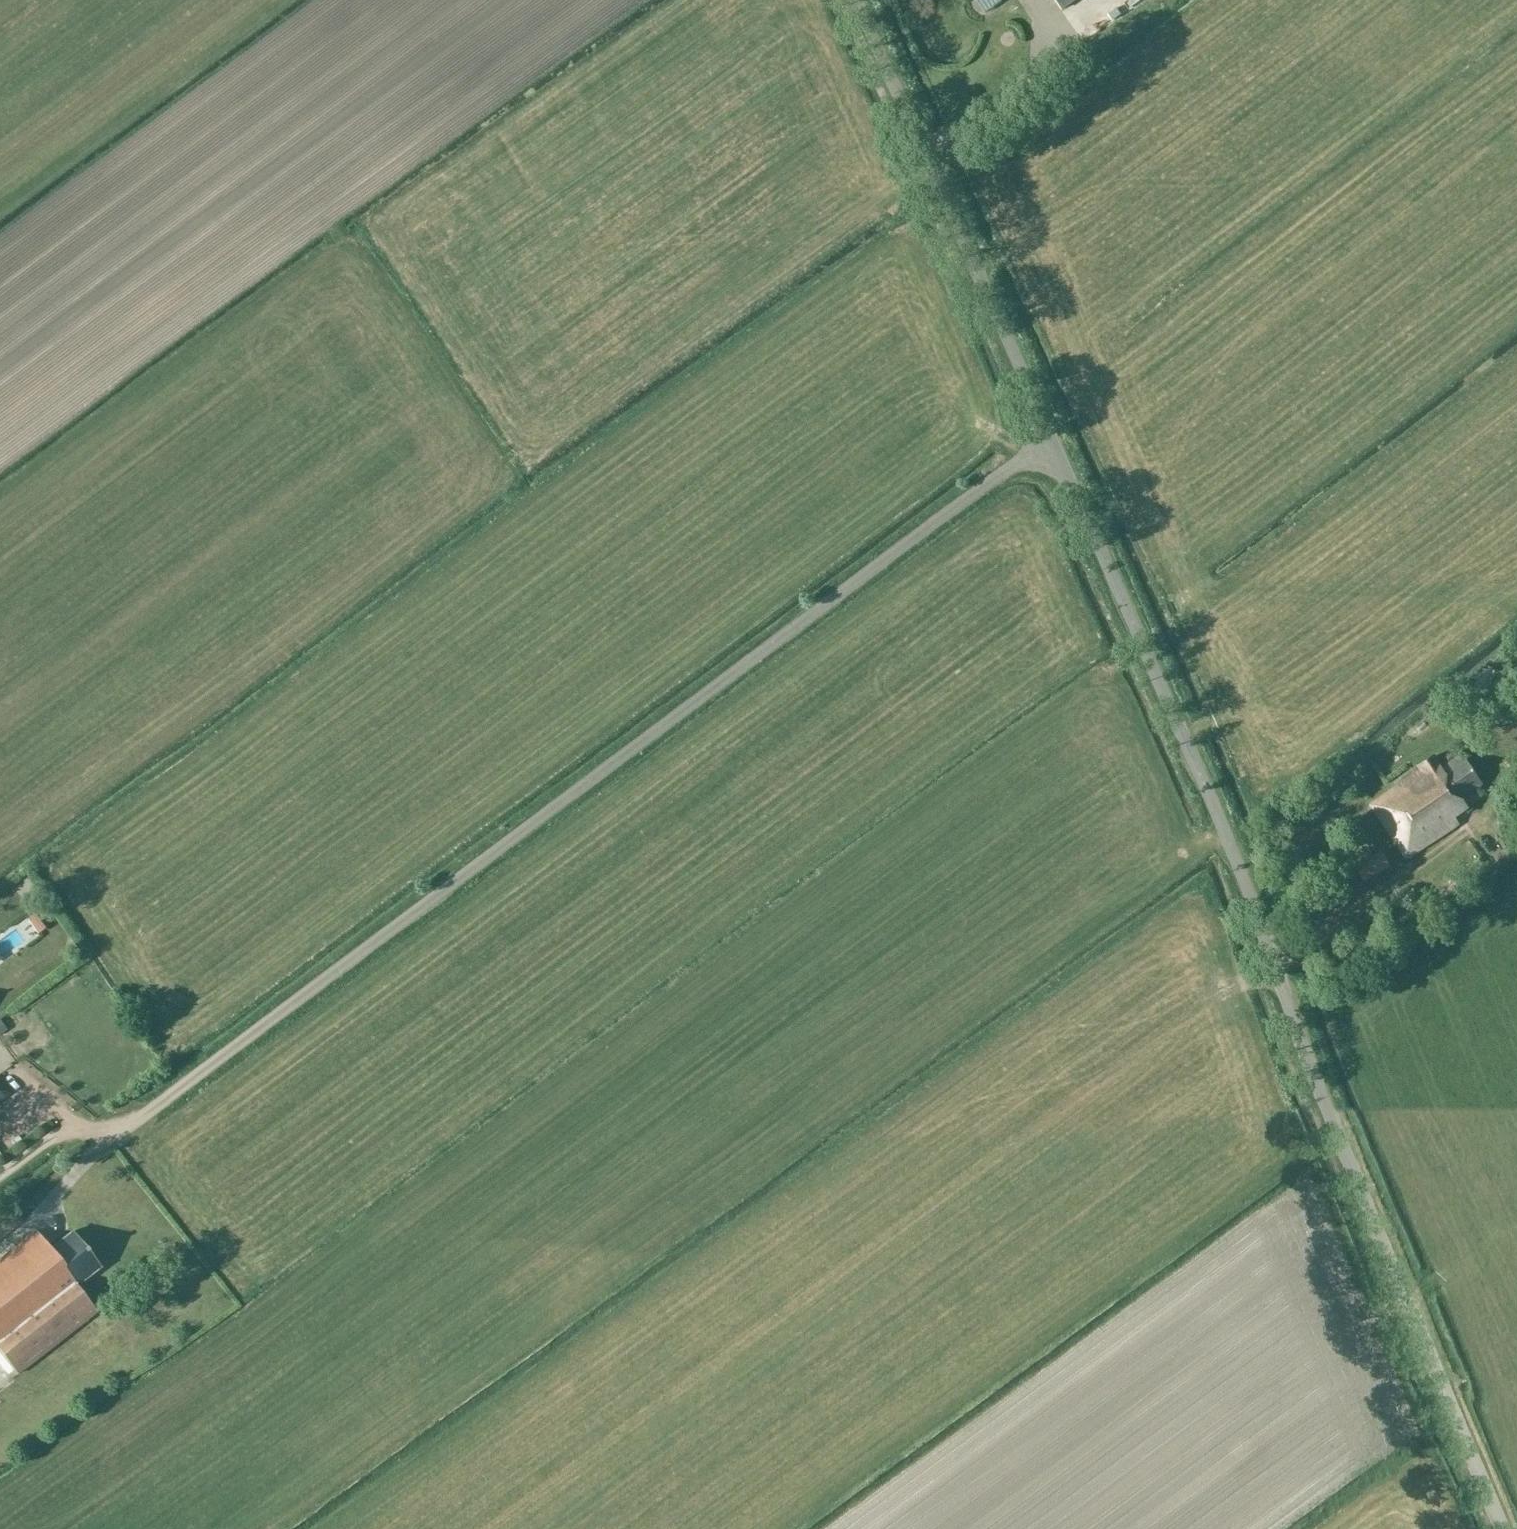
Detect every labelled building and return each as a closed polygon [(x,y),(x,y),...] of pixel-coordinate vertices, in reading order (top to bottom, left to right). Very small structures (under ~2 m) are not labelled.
[(1061,10),(1075,0),(1054,0),(1061,10)] [(1421,772),(1370,806),(1406,859),(1457,825),(1452,817),(1466,807),(1460,799),(1482,784),(1461,754),(1440,769),(1432,757),(1417,767),(1421,772)] [(1389,866),(1381,852),(1354,867),(1362,882),(1389,866)] [(9,1093),(0,1083),(0,1101),(9,1093)] [(0,1260),(0,1352),(18,1375),(98,1312),(77,1285),(100,1267),(73,1233),(50,1251),(35,1233),(0,1260)]
